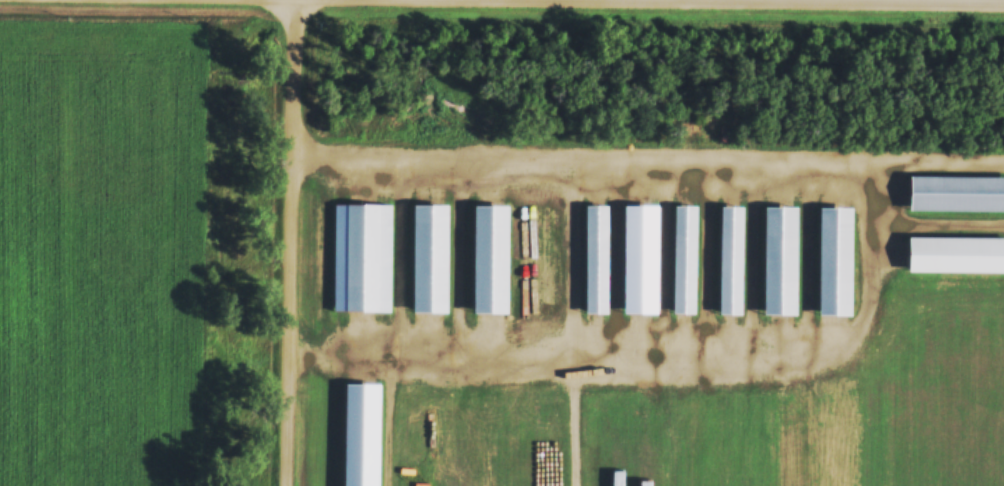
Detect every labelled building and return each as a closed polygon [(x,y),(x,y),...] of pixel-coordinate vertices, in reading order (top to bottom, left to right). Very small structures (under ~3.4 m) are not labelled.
[(910,178),(1003,181),(1003,217),(909,214),(910,178)] [(336,313),(335,200),(389,199),(390,312),(336,313)] [(407,315),(407,206),(447,206),(447,315),(407,315)] [(467,317),(468,210),(506,211),(505,318),(467,317)] [(601,315),(579,316),(579,211),(601,210),(601,315)] [(647,315),(625,315),(625,210),(647,210),(647,315)] [(738,315),(716,315),(715,210),(738,210),(738,315)] [(848,318),(816,318),(815,211),(847,211),(848,318)] [(695,317),(672,318),(672,213),(695,212),(695,317)] [(793,320),(761,320),(760,212),(792,212),(793,320)] [(907,241),(1003,241),(1003,277),(907,277),(907,241)]
